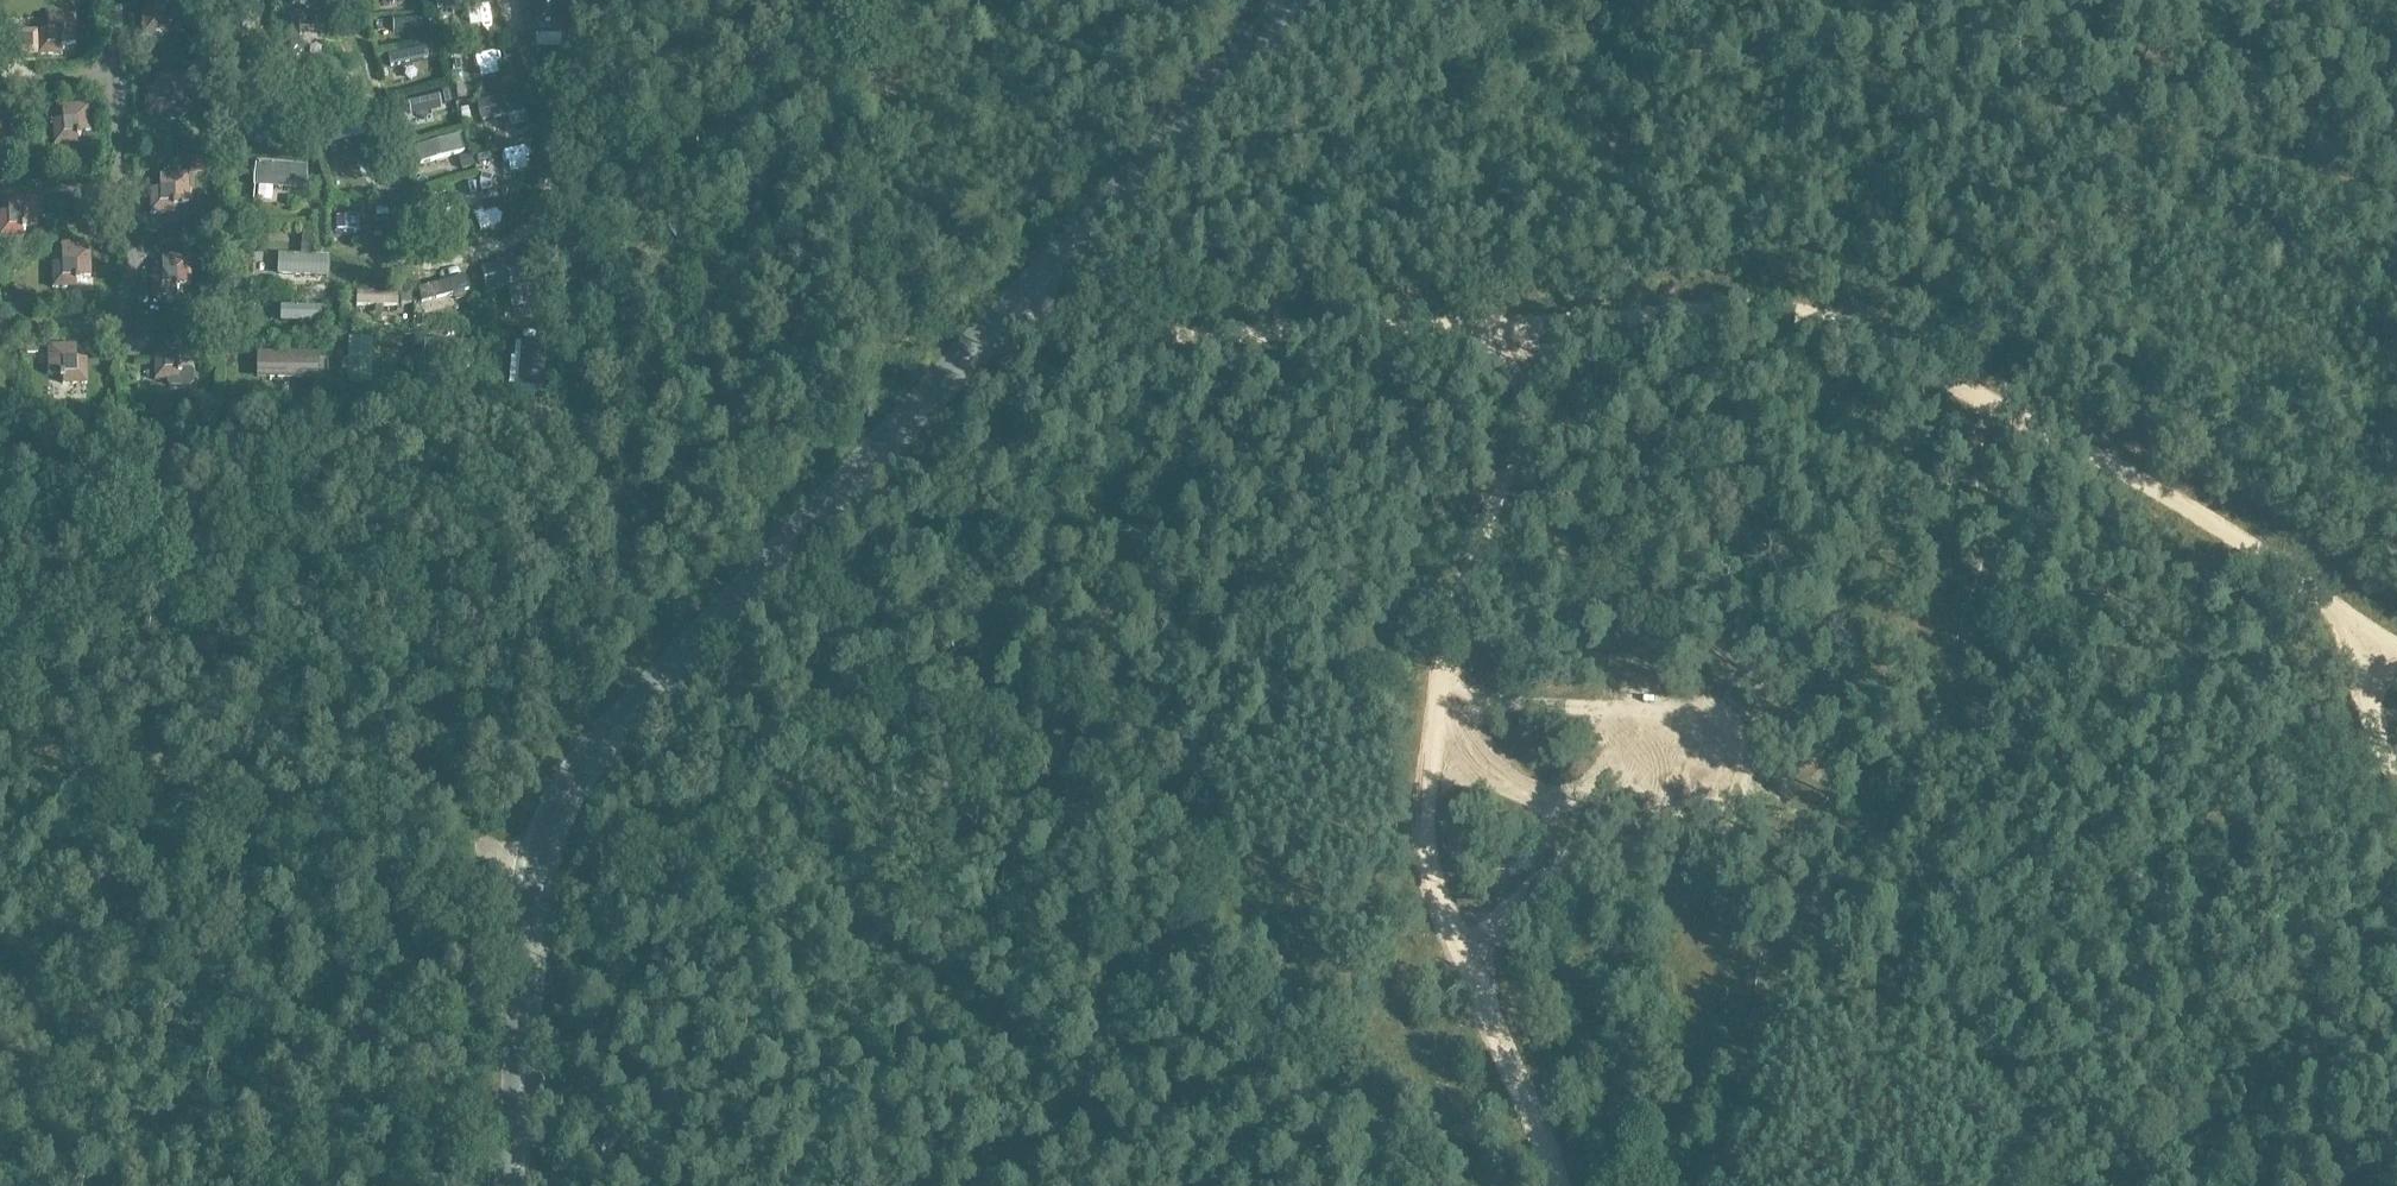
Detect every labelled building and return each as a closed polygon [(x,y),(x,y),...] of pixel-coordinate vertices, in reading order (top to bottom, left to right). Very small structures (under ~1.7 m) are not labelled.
[(141,7),(142,35),(156,34),(156,32),(185,31),(184,0),(143,0),(143,7),(141,7)] [(438,11),(457,8),(455,0),(436,0),(438,11)] [(528,34),(565,35),(566,0),(528,0),(528,34)] [(294,11),(278,12),(281,52),(296,51),(294,11)] [(421,15),(401,16),(402,30),(421,30),(421,15)] [(36,31),(18,31),(18,58),(36,57),(62,56),(63,45),(77,44),(77,16),(47,17),(47,30),(36,31)] [(436,46),(429,48),(431,61),(439,60),(436,46)] [(423,48),(390,56),(393,69),(396,69),(399,81),(418,76),(415,65),(427,62),(423,48)] [(455,71),(457,84),(490,80),(489,67),(455,71)] [(157,88),(146,89),(147,114),(159,114),(159,118),(164,122),(179,122),(191,110),(190,102),(186,102),(186,73),(157,74),(157,88)] [(467,86),(456,87),(458,99),(468,98),(467,86)] [(450,88),(441,89),(445,103),(453,101),(450,88)] [(506,116),(521,114),(525,113),(521,94),(477,102),(480,121),(506,116)] [(61,120),(49,121),(52,147),(77,145),(76,134),(91,133),(90,104),(60,105),(61,120)] [(397,111),(399,125),(429,121),(427,107),(397,111)] [(469,107),(460,108),(463,120),(471,119),(469,107)] [(366,119),(323,130),(326,144),(369,134),(366,119)] [(417,165),(465,152),(460,135),(413,148),(417,165)] [(369,147),(358,149),(360,159),(371,156),(369,147)] [(490,150),(477,154),(479,163),(493,160),(490,150)] [(471,156),(459,159),(462,170),(474,167),(471,156)] [(204,162),(190,162),(191,175),(205,175),(204,162)] [(254,162),(251,187),(304,190),(305,166),(254,162)] [(160,190),(148,190),(148,215),(172,215),(172,203),(187,204),(187,175),(158,175),(160,190)] [(481,175),(480,180),(491,183),(492,178),(481,175)] [(475,194),(472,183),(467,185),(470,195),(475,194)] [(492,190),(490,184),(480,186),(481,192),(492,190)] [(0,212),(0,238),(21,238),(21,226),(37,226),(35,197),(6,197),(6,212),(0,212)] [(47,231),(34,231),(34,242),(48,242),(47,231)] [(301,255),(313,255),(313,245),(302,244),(301,255)] [(199,248),(198,260),(212,260),(212,247),(199,248)] [(60,263),(49,264),(50,289),(75,289),(75,279),(89,278),(89,249),(59,249),(60,263)] [(269,256),(269,273),(277,273),(277,275),(328,277),(329,256),(313,255),(301,255),(278,254),(278,256),(269,256)] [(508,289),(545,281),(539,255),(478,268),(484,293),(508,289)] [(160,272),(149,272),(150,297),(175,298),(175,285),(190,285),(190,257),(159,258),(160,272)] [(553,282),(509,291),(512,311),(541,305),(542,312),(559,308),(553,282)] [(440,292),(441,306),(459,304),(458,290),(440,292)] [(356,306),(398,306),(398,291),(356,291),(356,306)] [(402,293),(401,306),(412,306),(412,293),(402,293)] [(321,322),(321,306),(280,306),(280,322),(321,322)] [(418,318),(417,329),(425,330),(425,319),(418,318)] [(472,334),(471,346),(479,347),(480,335),(472,334)] [(338,359),(338,372),(345,372),(345,384),(370,385),(370,345),(389,346),(389,337),(370,336),(370,340),(347,339),(346,360),(338,359)] [(38,338),(26,338),(26,354),(38,354),(38,338)] [(162,356),(152,356),(152,382),(167,382),(167,384),(171,387),(190,387),(193,383),(193,368),(191,368),(191,341),(162,341),(162,356)] [(425,342),(423,383),(465,383),(467,344),(425,342)] [(519,344),(514,383),(541,387),(544,348),(519,344)] [(45,346),(44,374),(61,374),(60,385),(86,385),(86,359),(75,360),(74,345),(45,346)] [(257,353),(256,380),(319,380),(319,353),(257,353)]
